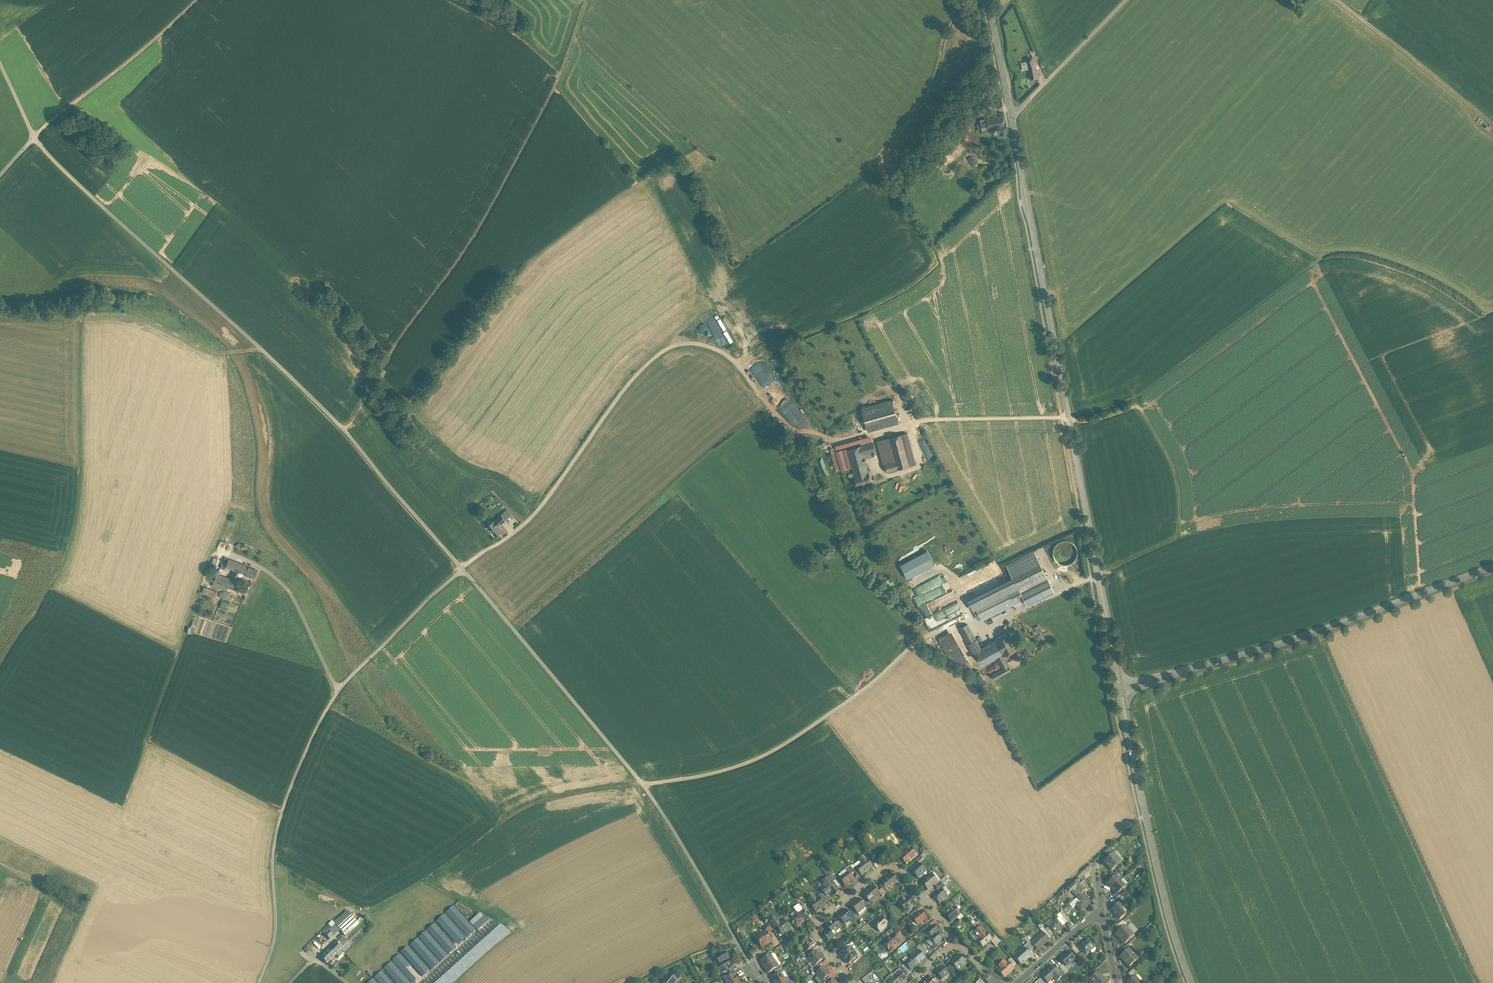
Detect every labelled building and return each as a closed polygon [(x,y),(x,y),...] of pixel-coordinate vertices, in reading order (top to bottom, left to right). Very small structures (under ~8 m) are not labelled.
[(1035,63),(1027,65),(1030,79),(1038,77),(1035,63)] [(950,85),(941,97),(947,101),(956,89),(950,85)] [(972,111),(966,117),(968,119),(979,109),(975,105),(970,109),(972,111)] [(1003,115),(994,117),(995,127),(1005,125),(1003,115)] [(994,117),(980,120),(980,124),(981,130),(982,129),(990,128),(995,127),(994,117)] [(950,144),(952,146),(955,142),(960,136),(954,130),(951,133),(953,134),(951,136),(953,138),(950,141),(952,142),(950,144)] [(971,156),(968,158),(974,167),(978,164),(971,156)] [(721,306),(723,309),(743,290),(741,288),(721,306)] [(726,312),(721,315),(734,341),(738,339),(726,312)] [(771,329),(753,338),(756,342),(773,333),(771,329)] [(777,340),(768,345),(770,350),(780,345),(777,340)] [(891,400),(862,408),(868,431),(898,423),(891,400)] [(916,464),(907,432),(901,434),(910,465),(916,464)] [(901,434),(876,441),(879,449),(889,446),(890,451),(884,453),(882,457),(886,472),(910,465),(901,434)] [(869,438),(846,445),(851,462),(852,468),(866,464),(865,458),(863,454),(872,451),(875,450),(873,442),(870,442),(869,438)] [(921,447),(927,460),(933,457),(928,445),(921,447)] [(851,462),(840,465),(842,474),(849,472),(849,468),(852,468),(851,462)] [(866,464),(852,468),(854,475),(854,476),(856,485),(871,481),(869,471),(868,472),(866,464)] [(917,495),(922,492),(919,486),(913,489),(917,495)] [(506,519),(501,514),(497,518),(501,523),(506,519)] [(494,520),(487,526),(496,536),(503,530),(499,525),(501,523),(497,518),(494,520)] [(927,549),(900,563),(906,577),(934,563),(927,549)] [(245,565),(225,556),(220,567),(221,568),(221,567),(225,569),(226,566),(235,570),(242,572),(245,565)] [(1016,584),(974,605),(982,620),(1006,608),(1011,605),(1024,599),(1021,593),(1048,579),(1040,564),(1013,577),(1016,584)] [(257,570),(245,565),(242,572),(244,573),(254,577),(257,570)] [(242,572),(235,570),(233,574),(232,574),(230,579),(224,588),(227,589),(228,587),(233,588),(237,576),(242,578),(244,573),(242,572)] [(218,574),(216,574),(213,581),(212,585),(224,589),(224,588),(230,579),(218,574)] [(919,585),(922,592),(943,582),(940,576),(919,585)] [(950,591),(945,581),(923,591),(923,592),(915,595),(919,604),(950,591)] [(217,591),(204,587),(202,593),(215,597),(217,591)] [(231,593),(224,590),(221,597),(229,599),(231,593)] [(230,603),(222,601),(219,608),(227,610),(230,603)] [(995,640),(981,648),(968,624),(959,627),(973,652),(975,651),(983,664),(997,657),(1003,668),(991,674),(994,679),(1010,670),(1003,656),(995,640)] [(1039,624),(1033,627),(1037,633),(1042,630),(1039,624)] [(968,660),(948,632),(938,638),(951,661),(958,666),(968,660)] [(1007,633),(998,637),(999,638),(995,640),(1003,656),(1015,650),(1007,633)] [(986,682),(977,669),(973,672),(981,685),(986,682)] [(1115,853),(1110,848),(1105,852),(1109,857),(1114,853),(1115,853)] [(900,858),(902,860),(901,861),(903,863),(904,862),(906,865),(914,858),(911,855),(913,853),(909,849),(904,854),(900,858)] [(789,852),(783,856),(787,864),(793,860),(789,852)] [(1109,857),(1103,862),(1111,871),(1122,862),(1114,853),(1109,857)] [(862,857),(860,859),(859,860),(862,864),(856,868),(860,873),(862,875),(872,867),(867,860),(867,861),(863,856),(862,857)] [(925,871),(919,864),(911,870),(918,878),(922,875),(921,873),(925,871)] [(850,866),(845,870),(847,873),(848,873),(850,876),(855,872),(853,870),(853,869),(850,866)] [(836,880),(830,873),(826,876),(829,879),(830,879),(833,882),(836,880)] [(847,873),(840,879),(845,886),(853,880),(850,876),(848,873),(847,873)] [(934,873),(922,883),(928,890),(934,885),(935,886),(940,881),(934,873)] [(888,875),(887,878),(882,882),(885,885),(884,887),(885,887),(888,887),(889,886),(892,886),(893,885),(893,884),(895,884),(895,879),(893,879),(893,876),(888,875)] [(1113,879),(1107,884),(1112,889),(1121,881),(1117,876),(1116,876),(1113,879)] [(829,879),(824,883),(823,882),(818,885),(824,893),(826,895),(830,892),(833,896),(839,892),(837,888),(838,888),(835,884),(834,884),(833,882),(830,879),(829,879)] [(1080,879),(1069,888),(1077,897),(1078,898),(1082,893),(1088,888),(1080,879)] [(940,881),(935,886),(938,889),(943,884),(940,881)] [(1121,881),(1112,889),(1116,895),(1122,889),(1126,886),(1125,886),(1121,881)] [(1129,882),(1125,886),(1126,886),(1122,889),(1124,891),(1131,885),(1129,882)] [(938,889),(936,890),(938,892),(942,889),(942,890),(945,887),(943,884),(938,889)] [(873,886),(863,894),(870,903),(880,895),(880,894),(878,892),(873,886)] [(883,890),(882,888),(878,892),(880,894),(880,895),(882,897),(886,894),(883,890)] [(942,890),(942,889),(938,892),(934,897),(939,903),(947,896),(942,890)] [(826,895),(824,893),(822,895),(827,902),(830,900),(827,896),(826,896),(826,895)] [(1091,903),(1082,893),(1078,898),(1074,901),(1077,905),(1076,905),(1081,911),(1091,903)] [(827,902),(822,895),(818,897),(822,901),(823,902),(824,904),(827,902)] [(814,896),(808,900),(810,903),(809,904),(812,907),(812,910),(814,910),(816,913),(825,906),(822,901),(818,897),(816,899),(814,896)] [(903,900),(899,904),(903,908),(903,909),(904,909),(907,913),(916,906),(914,903),(914,902),(911,899),(908,896),(903,900)] [(1118,897),(1113,902),(1116,905),(1122,901),(1118,897)] [(858,899),(851,905),(858,914),(865,907),(863,904),(858,899)] [(1116,905),(1111,910),(1120,920),(1126,914),(1122,910),(1127,906),(1122,901),(1116,905)] [(808,909),(802,902),(799,905),(802,909),(803,908),(805,911),(808,909)] [(476,930),(454,906),(436,922),(458,946),(476,930)] [(950,909),(949,908),(946,911),(948,913),(947,914),(952,921),(960,914),(955,908),(952,910),(951,908),(950,909)] [(849,914),(846,909),(837,916),(840,920),(845,925),(853,918),(849,914)] [(803,910),(797,915),(795,913),(794,912),(791,915),(791,916),(798,926),(809,919),(803,910)] [(884,910),(878,916),(880,919),(882,917),(883,919),(888,915),(884,910)] [(926,918),(921,911),(918,913),(914,917),(912,919),(918,925),(926,918)] [(1066,915),(1063,911),(1060,914),(1063,917),(1067,922),(1070,920),(1066,915)] [(481,914),(471,923),(474,926),(485,916),(481,914)] [(485,916),(474,926),(477,929),(489,918),(485,916)] [(880,919),(873,924),(880,932),(888,925),(883,919),(882,917),(880,919)] [(489,918),(477,929),(479,932),(492,920),(489,918)] [(776,919),(771,922),(776,930),(778,928),(777,926),(778,927),(780,925),(780,924),(776,919)] [(1063,927),(1056,919),(1048,927),(1055,935),(1063,927)] [(347,920),(338,928),(340,930),(342,932),(342,933),(345,936),(354,928),(347,920)] [(422,982),(452,982),(510,931),(492,920),(479,932),(422,982)] [(784,921),(780,924),(780,925),(778,927),(777,926),(778,928),(783,935),(790,929),(788,927),(790,926),(786,920),(784,921)] [(836,924),(833,920),(830,922),(831,923),(827,926),(829,929),(825,933),(827,935),(826,937),(829,941),(834,937),(831,933),(834,930),(835,932),(840,928),(836,924)] [(1122,921),(1116,927),(1120,931),(1126,925),(1122,921)] [(435,923),(410,946),(431,970),(457,947),(435,923)] [(329,925),(322,932),(330,939),(333,936),(328,931),(331,928),(329,925)] [(769,925),(764,928),(766,931),(767,933),(773,930),(769,925)] [(897,925),(892,929),(897,935),(902,931),(897,925)] [(928,925),(921,930),(925,935),(927,933),(926,932),(931,928),(928,925)] [(1120,931),(1116,934),(1124,944),(1134,935),(1126,925),(1120,931)] [(931,928),(926,932),(927,933),(931,938),(932,938),(937,933),(939,932),(934,926),(931,928)] [(986,933),(980,927),(976,931),(979,934),(976,936),(977,937),(979,939),(977,941),(982,947),(988,942),(989,944),(991,942),(993,940),(986,933)] [(1051,937),(1042,927),(1040,930),(1042,933),(1043,933),(1048,939),(1051,937)] [(331,928),(328,931),(333,936),(336,933),(333,930),(331,928)] [(766,931),(757,937),(756,939),(761,947),(763,947),(771,942),(772,941),(770,938),(768,936),(768,935),(767,933),(766,931)] [(937,933),(932,938),(931,938),(930,939),(934,944),(935,945),(939,942),(941,940),(941,938),(937,933)] [(1048,939),(1043,933),(1042,933),(1031,943),(1038,950),(1049,940),(1048,939)] [(901,941),(895,934),(886,942),(887,943),(885,945),(890,952),(894,949),(893,948),(901,941)] [(351,946),(343,937),(338,941),(344,946),(341,949),(344,952),(351,946)] [(814,944),(807,937),(801,943),(807,950),(811,947),(814,944)] [(996,937),(993,940),(991,942),(995,946),(1000,942),(996,937)] [(1095,947),(1088,939),(1079,947),(1086,955),(1095,947)] [(338,941),(321,958),(327,963),(341,949),(344,946),(338,941)] [(1033,950),(1027,944),(1023,948),(1024,949),(1029,954),(1033,950)] [(811,947),(807,950),(804,953),(801,955),(804,958),(810,952),(813,950),(811,947)] [(422,964),(408,948),(402,953),(416,969),(422,964)] [(845,951),(841,955),(842,957),(844,957),(845,959),(854,951),(852,949),(850,948),(849,948),(845,951)] [(927,953),(922,948),(919,951),(923,956),(927,953)] [(1029,954),(1024,949),(1023,948),(1018,952),(1019,953),(1014,957),(1021,965),(1031,956),(1029,954)] [(1124,953),(1119,957),(1128,967),(1139,958),(1130,948),(1129,949),(1124,953)] [(812,954),(808,958),(811,962),(819,955),(816,951),(812,954)] [(854,951),(845,959),(847,961),(847,962),(848,964),(852,961),(857,957),(856,956),(857,954),(854,951)] [(919,951),(912,957),(918,965),(925,959),(923,956),(919,951)] [(810,952),(804,958),(806,960),(808,958),(812,954),(810,952)] [(1068,952),(1060,959),(1066,966),(1074,959),(1068,952)] [(725,953),(716,958),(720,965),(727,961),(729,959),(725,953)] [(401,954),(384,970),(396,982),(416,982),(422,978),(401,954)] [(767,958),(761,961),(764,967),(775,961),(771,955),(767,958)] [(819,955),(811,962),(809,965),(812,968),(812,967),(814,966),(815,966),(820,962),(823,959),(819,955)] [(958,955),(954,958),(955,959),(952,962),(951,963),(955,967),(956,968),(959,965),(962,967),(966,964),(958,955)] [(918,965),(912,957),(905,963),(907,965),(911,970),(918,965)] [(1016,964),(1011,958),(1007,962),(1008,962),(1012,967),(1016,964)] [(950,959),(946,963),(949,966),(952,970),(955,967),(951,963),(952,962),(950,959)] [(720,965),(715,968),(718,966),(722,973),(728,969),(731,968),(731,967),(727,961),(720,965)] [(775,961),(764,967),(768,973),(774,970),(778,967),(775,961)] [(1012,967),(1008,962),(1006,964),(1003,961),(999,965),(1002,968),(998,971),(1004,978),(1014,969),(1012,967)] [(820,962),(815,966),(814,966),(812,967),(815,970),(820,966),(822,964),(820,962)] [(429,971),(422,964),(416,969),(423,977),(429,971)] [(911,970),(907,965),(903,968),(908,974),(912,971),(911,970)] [(1068,971),(1063,965),(1060,968),(1060,969),(1061,969),(1065,974),(1068,971)] [(949,973),(942,966),(936,972),(942,979),(949,973)] [(1042,976),(1048,982),(1054,977),(1057,981),(1063,976),(1058,971),(1053,966),(1042,976)] [(817,972),(816,974),(822,981),(824,980),(828,976),(830,974),(823,967),(822,968),(817,972)] [(903,968),(902,967),(898,969),(900,972),(905,977),(908,974),(903,968)] [(382,971),(369,982),(393,982),(382,971)] [(730,973),(726,975),(723,977),(725,980),(734,975),(735,975),(736,974),(734,971),(730,973)] [(900,972),(894,977),(900,982),(902,982),(907,979),(905,977),(900,972)] [(1097,972),(1089,979),(1093,982),(1107,982),(1097,972)] [(781,973),(776,976),(771,978),(774,982),(777,982),(784,979),(781,973)] [(669,974),(663,982),(664,982),(677,982),(678,982),(672,977),(669,974)] [(869,974),(862,980),(865,982),(869,982),(873,979),(869,974)] [(725,980),(726,982),(741,982),(740,981),(739,982),(735,975),(734,975),(725,980)]
